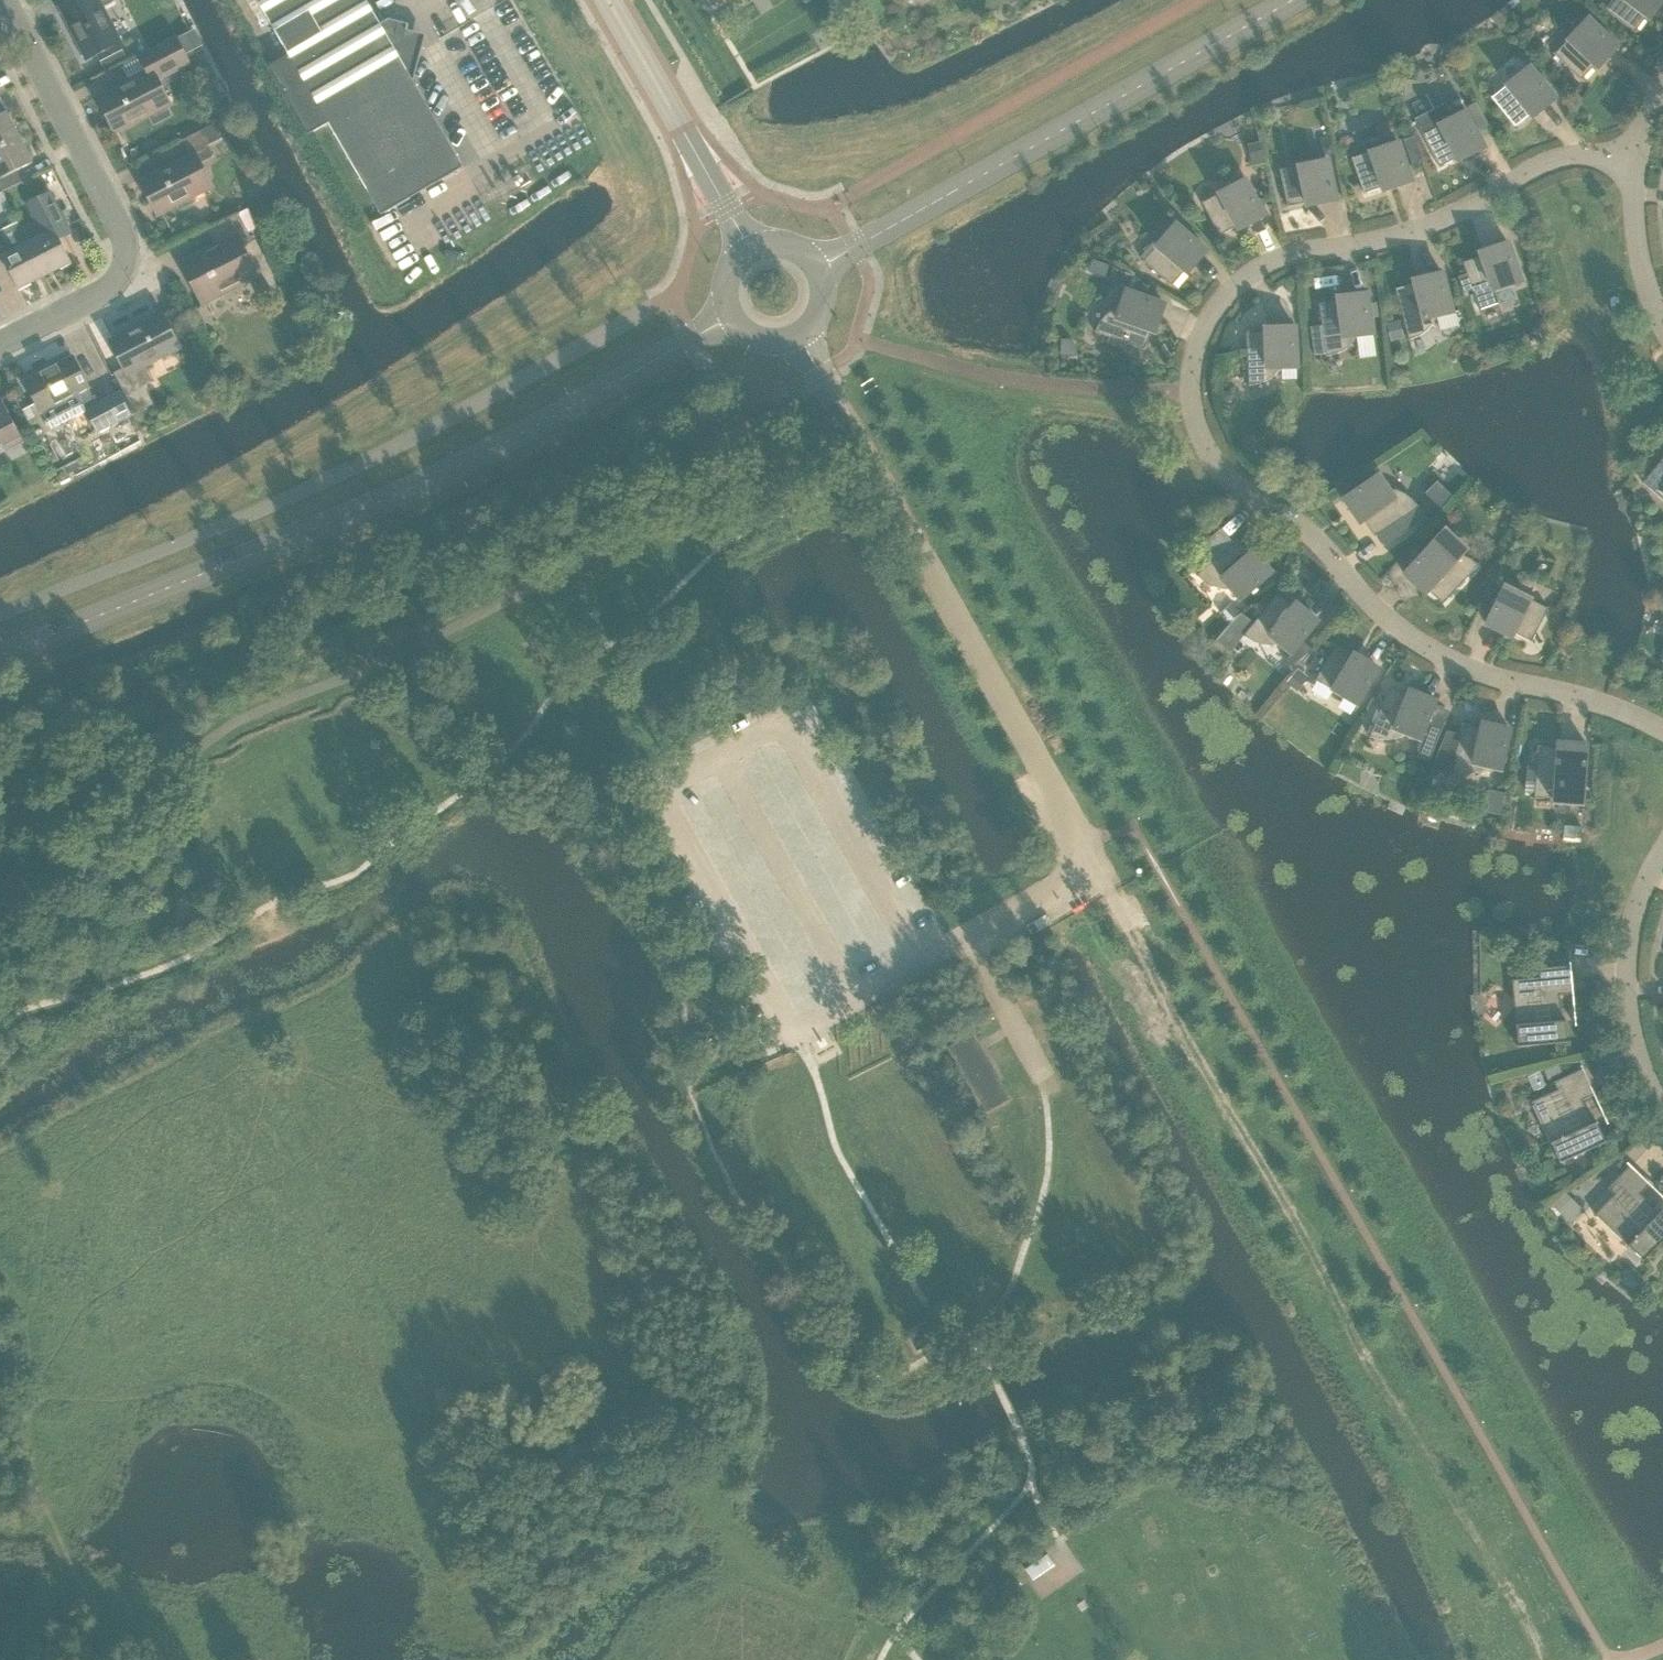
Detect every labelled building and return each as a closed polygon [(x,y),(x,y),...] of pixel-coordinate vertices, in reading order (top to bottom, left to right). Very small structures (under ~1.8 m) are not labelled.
[(59,12),(82,57),(118,38),(100,2),(103,0),(84,0),(59,12)] [(367,0),(258,0),(289,54),(269,65),(309,133),(329,122),(382,214),(464,167),(410,75),(420,39),(406,35),(408,25),(390,20),(381,25),(367,0)] [(1606,8),(1605,8),(1604,9),(1635,32),(1646,17),(1650,19),(1662,2),(1662,1),(1662,0),(1612,0),(1606,8)] [(1618,47),(1588,18),(1555,53),(1555,52),(1554,53),(1581,79),(1594,66),(1598,69),(1614,51),(1618,47)] [(148,74),(102,97),(119,130),(149,115),(154,123),(170,115),(167,110),(167,109),(154,82),(191,63),(178,38),(140,58),(148,74)] [(113,54),(101,60),(105,68),(117,62),(113,54)] [(1556,99),(1530,66),(1493,96),(1492,96),(1491,97),(1515,126),(1530,114),(1532,118),(1544,108),(1556,99)] [(1485,148),(1466,111),(1452,118),(1445,104),(1415,119),(1439,166),(1456,158),(1458,162),(1474,153),(1485,148)] [(7,112),(0,116),(0,148),(20,138),(7,112)] [(190,156),(145,179),(162,213),(208,189),(196,165),(213,157),(207,145),(227,135),(220,122),(183,141),(190,156)] [(1414,137),(1402,141),(1411,167),(1423,163),(1414,137)] [(20,138),(0,148),(0,193),(23,182),(17,171),(33,163),(20,138)] [(1247,145),(1252,166),(1265,164),(1260,142),(1247,145)] [(1333,142),(1322,144),(1324,155),(1335,153),(1333,142)] [(1405,184),(1412,181),(1398,142),(1353,157),(1352,157),(1364,193),(1382,187),(1383,191),(1405,184)] [(1281,169),(1280,169),(1288,206),(1306,202),(1307,206),(1336,200),(1328,159),(1281,169)] [(1203,201),(1202,202),(1220,235),(1236,226),(1238,230),(1265,215),(1245,179),(1203,202),(1203,201)] [(28,242),(45,276),(71,263),(56,233),(66,227),(49,193),(29,203),(45,234),(28,242)] [(215,246),(186,261),(206,302),(253,278),(239,249),(252,243),(247,232),(259,226),(250,210),(208,231),(215,246)] [(20,289),(45,276),(28,242),(18,222),(0,231),(0,261),(4,258),(20,289)] [(1207,251),(1175,224),(1144,260),(1144,259),(1143,260),(1172,285),(1184,271),(1187,273),(1207,251)] [(1522,281),(1508,242),(1480,252),(1481,256),(1463,262),(1480,310),(1499,303),(1495,290),(1522,281)] [(1452,312),(1442,272),(1413,279),(1414,284),(1396,288),(1409,340),(1410,340),(1410,339),(1419,337),(1427,332),(1434,325),(1437,316),(1452,312)] [(1095,330),(1095,331),(1145,349),(1151,331),(1155,332),(1165,304),(1126,290),(1120,305),(1106,317),(1096,330),(1095,330)] [(1326,353),(1326,356),(1328,356),(1328,355),(1340,353),(1350,346),(1357,336),(1373,334),(1367,292),(1337,297),(1338,301),(1319,303),(1322,326),(1310,328),(1314,355),(1326,353)] [(157,313),(113,336),(128,365),(115,372),(126,395),(135,413),(154,404),(145,386),(155,380),(147,364),(176,350),(157,313)] [(1249,386),(1250,386),(1250,385),(1268,379),(1281,368),(1297,367),(1295,326),(1265,327),(1265,332),(1246,332),(1249,386)] [(73,356),(25,381),(42,414),(44,413),(51,428),(87,410),(99,434),(133,416),(121,393),(96,405),(88,389),(89,389),(73,356)] [(23,441),(1,396),(0,397),(0,453),(23,441)] [(1642,482),(1662,500),(1662,458),(1642,482)] [(1378,474),(1344,498),(1361,523),(1364,520),(1375,536),(1393,524),(1401,534),(1426,517),(1418,505),(1402,493),(1387,488),(1378,474)] [(1432,543),(1404,573),(1426,594),(1429,590),(1443,603),(1479,564),(1478,563),(1478,564),(1463,557),(1469,550),(1444,528),(1432,543)] [(1230,589),(1241,601),(1272,573),(1252,550),(1249,553),(1236,539),(1196,575),(1197,576),(1198,575),(1211,584),(1230,589)] [(1504,586),(1486,623),(1513,637),(1515,633),(1532,641),(1548,607),(1547,607),(1504,586)] [(1245,636),(1259,642),(1280,644),(1292,654),(1288,659),(1288,660),(1288,663),(1289,666),(1290,669),(1292,672),(1292,673),(1293,674),(1313,649),(1303,641),(1318,622),(1295,603),(1292,606),(1278,594),(1244,635),(1245,636)] [(1231,604),(1219,615),(1227,625),(1240,614),(1231,604)] [(1351,657),(1334,648),(1315,680),(1317,681),(1358,705),(1379,669),(1353,654),(1351,657)] [(1389,687),(1369,737),(1371,737),(1371,736),(1389,737),(1406,734),(1421,740),(1419,745),(1421,756),(1428,759),(1440,729),(1427,724),(1436,701),(1409,690),(1407,694),(1389,687)] [(1452,775),(1452,774),(1470,774),(1486,767),(1502,770),(1511,730),(1482,723),(1481,727),(1462,723),(1460,733),(1447,730),(1432,769),(1450,774),(1450,775),(1452,775)] [(1557,747),(1538,745),(1534,799),(1536,799),(1536,798),(1553,795),(1553,802),(1583,805),(1587,745),(1558,742),(1557,747)] [(1489,790),(1484,811),(1500,815),(1505,794),(1489,790)] [(1565,826),(1564,837),(1581,838),(1582,827),(1565,826)] [(1518,1046),(1568,1042),(1566,1020),(1562,1021),(1559,994),(1572,993),(1573,993),(1570,962),(1569,962),(1570,965),(1539,968),(1540,977),(1512,980),(1518,1046)] [(1010,1098),(974,1034),(949,1048),(984,1112),(1010,1098)] [(1558,1064),(1543,1071),(1548,1079),(1562,1073),(1558,1064)] [(1558,1090),(1532,1102),(1560,1163),(1606,1142),(1597,1122),(1593,1124),(1582,1100),(1594,1094),(1594,1095),(1595,1094),(1582,1065),(1581,1066),(1582,1069),(1554,1082),(1558,1090)] [(1608,1188),(1614,1194),(1595,1214),(1643,1261),(1662,1240),(1662,1209),(1660,1212),(1640,1194),(1649,1184),(1650,1185),(1650,1184),(1627,1162),(1627,1163),(1629,1165),(1608,1188)] [(1565,1194),(1553,1206),(1570,1222),(1582,1210),(1565,1194)] [(1047,1559),(1027,1572),(1034,1581),(1053,1568),(1047,1559)]
